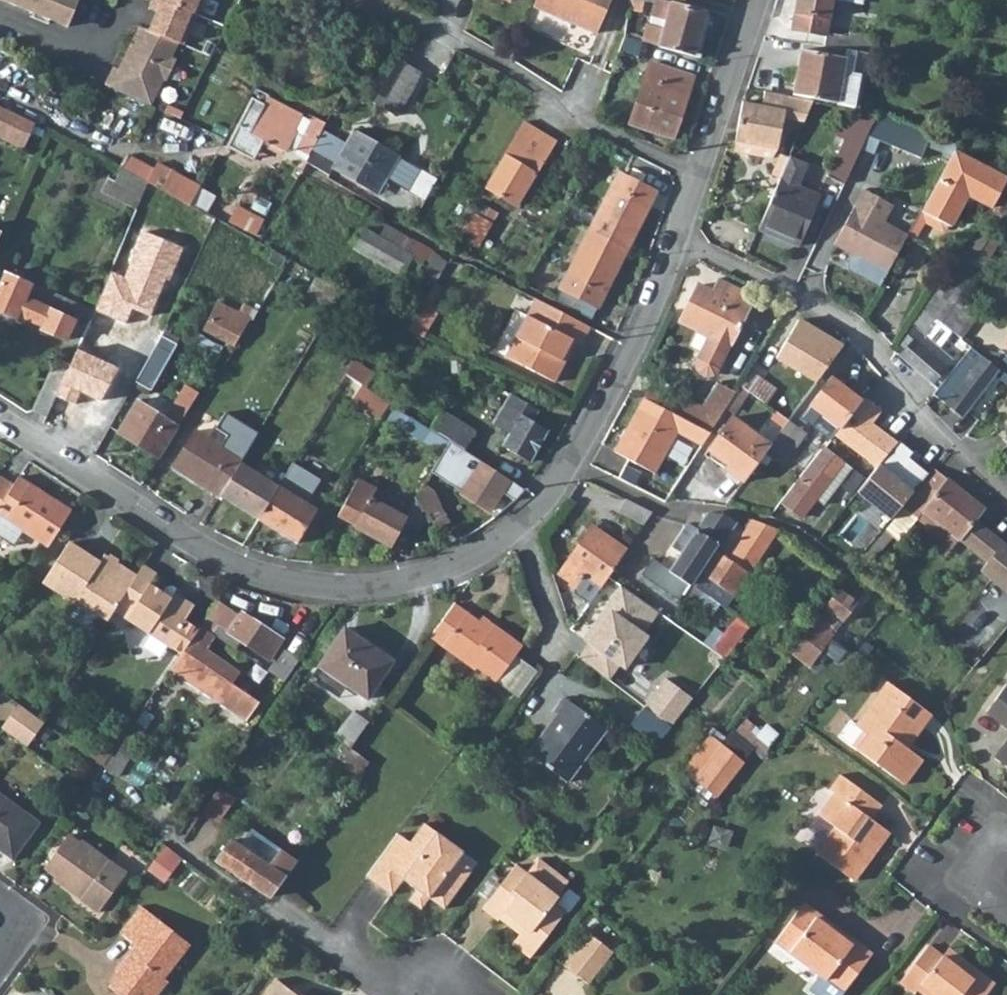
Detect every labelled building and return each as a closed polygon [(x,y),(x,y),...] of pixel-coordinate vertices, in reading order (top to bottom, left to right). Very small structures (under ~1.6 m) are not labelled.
[(67,28),(78,0),(0,0),(67,28)] [(183,46),(195,15),(156,0),(152,0),(148,9),(160,14),(152,33),(178,43),(183,46)] [(197,16),(204,0),(156,0),(195,15),(197,16)] [(533,7),(597,33),(611,0),(537,0),(533,7)] [(794,29),(829,35),(832,20),(835,0),(799,0),(794,29)] [(654,25),(649,41),(648,43),(700,59),(700,58),(706,40),(700,37),(706,15),(674,4),(666,28),(654,25)] [(832,20),(829,35),(856,39),(858,24),(832,20)] [(148,106),(150,107),(163,81),(165,82),(175,61),(171,59),(178,43),(152,33),(138,27),(117,71),(112,68),(104,86),(148,106)] [(829,35),(827,47),(870,54),(871,42),(856,39),(829,35)] [(801,51),(792,96),(814,100),(838,104),(846,58),(801,51)] [(397,60),(373,104),(395,116),(420,73),(397,60)] [(650,67),(630,126),(673,140),(692,79),(650,67)] [(738,131),(735,142),(778,151),(785,118),(804,122),(812,102),(765,94),(763,107),(743,104),(738,131)] [(228,147),(246,156),(255,137),(263,141),(285,152),(295,131),(293,129),(300,114),(268,98),(262,108),(250,102),(228,147)] [(23,146),(33,123),(0,108),(0,135),(23,146)] [(859,108),(830,175),(845,183),(861,149),(877,113),(878,111),(859,108)] [(877,113),(861,149),(874,156),(880,142),(889,119),(877,113)] [(314,117),(301,144),(311,150),(316,141),(325,123),(325,122),(314,117)] [(889,119),(880,142),(922,158),(931,134),(889,119)] [(325,123),(316,141),(327,147),(333,136),(336,129),(325,123)] [(525,123),(485,187),(515,205),(555,141),(525,123)] [(316,153),(309,165),(328,176),(331,171),(375,195),(385,178),(406,189),(418,168),(396,157),(396,155),(353,130),(335,163),(316,153)] [(255,137),(246,156),(253,160),(263,141),(255,137)] [(955,152),(920,212),(949,229),(967,197),(988,210),(1005,181),(955,152)] [(781,179),(759,230),(798,246),(820,196),(800,187),(809,165),(790,156),(781,179)] [(128,157),(121,170),(146,183),(189,207),(200,187),(157,164),(153,171),(128,157)] [(418,168),(406,189),(425,199),(436,178),(418,168)] [(120,169),(113,182),(140,196),(146,183),(121,170),(120,169)] [(618,173),(589,229),(627,249),(656,194),(618,173)] [(853,254),(886,273),(907,236),(884,223),(894,206),(865,189),(834,243),(853,254)] [(258,234),(266,217),(239,204),(231,221),(258,234)] [(491,219),(469,207),(456,230),(478,242),(491,219)] [(426,250),(383,227),(377,237),(364,230),(354,249),(400,276),(402,274),(411,279),(426,250)] [(627,249),(589,229),(558,289),(596,308),(627,249)] [(980,229),(958,261),(968,267),(990,235),(989,235),(980,229)] [(432,254),(418,279),(432,288),(447,263),(432,254)] [(849,269),(878,286),(886,273),(853,254),(847,264),(849,269)] [(4,273),(0,283),(0,313),(15,319),(17,316),(42,327),(41,331),(76,346),(87,320),(91,311),(4,273)] [(315,277),(306,291),(332,307),(341,292),(315,277)] [(697,285),(680,322),(707,335),(698,352),(696,358),(697,365),(700,369),(704,372),(711,371),(716,369),(719,364),(752,299),(719,282),(714,292),(697,285)] [(589,328),(534,300),(513,340),(519,343),(510,361),(555,384),(565,364),(561,362),(572,341),(580,346),(589,328)] [(930,300),(923,311),(936,322),(940,325),(948,313),(930,300)] [(202,326),(235,346),(256,312),(242,304),(236,313),(216,302),(202,326)] [(955,303),(948,313),(956,319),(962,309),(955,303)] [(423,304),(407,331),(424,339),(438,314),(423,304)] [(923,311),(900,344),(906,349),(900,357),(931,383),(952,359),(926,336),(936,322),(923,311)] [(948,313),(940,325),(947,331),(956,319),(948,313)] [(848,339),(803,314),(794,330),(825,348),(821,354),(831,361),(848,339)] [(76,346),(75,347),(90,353),(102,326),(87,320),(76,346)] [(134,380),(150,389),(175,342),(160,334),(134,380)] [(967,350),(935,392),(964,416),(996,373),(967,350)] [(353,364),(344,378),(367,393),(376,378),(353,364)] [(747,370),(737,385),(788,421),(798,407),(747,370)] [(819,415),(839,430),(862,400),(832,377),(802,416),(812,424),(819,415)] [(344,378),(336,391),(354,402),(352,406),(381,423),(391,408),(381,402),(367,393),(344,378)] [(652,381),(643,398),(709,430),(720,412),(706,406),(652,381)] [(720,382),(706,406),(720,412),(734,389),(720,382)] [(117,433),(157,458),(197,392),(185,385),(166,417),(138,399),(117,433)] [(509,434),(502,445),(529,460),(547,429),(531,420),(536,411),(509,395),(492,424),(509,434)] [(709,430),(643,398),(615,452),(655,473),(678,430),(701,443),(709,430)] [(93,413),(72,403),(70,406),(60,402),(54,415),(84,430),(85,430),(93,413)] [(898,412),(884,430),(896,439),(910,422),(898,412)] [(707,456),(744,483),(765,453),(772,443),(734,416),(707,456)] [(444,421),(438,431),(464,446),(469,436),(444,421)] [(772,443),(765,453),(783,466),(806,434),(788,421),(772,443)] [(219,423),(209,440),(226,451),(229,446),(237,433),(219,423)] [(451,445),(416,423),(409,434),(426,445),(424,447),(444,459),(446,454),(451,445)] [(84,430),(77,445),(89,453),(98,438),(98,436),(85,430),(84,430)] [(226,451),(209,440),(194,431),(172,468),(218,496),(238,463),(243,455),(229,446),(226,451)] [(237,433),(229,446),(243,455),(251,441),(237,433)] [(890,519),(932,470),(898,442),(857,490),(890,519)] [(513,483),(451,445),(446,454),(444,459),(436,473),(434,477),(462,494),(461,496),(486,511),(493,501),(496,503),(502,494),(512,500),(515,498),(523,489),(513,483)] [(842,462),(825,449),(783,505),(801,518),(815,499),(824,506),(835,492),(826,485),(842,462)] [(310,497),(322,477),(294,461),(282,481),(310,497)] [(238,463),(218,496),(256,520),(276,488),(238,463)] [(904,509),(916,519),(930,531),(937,524),(984,565),(976,573),(1003,596),(1006,591),(1006,552),(972,523),(981,511),(935,472),(904,509)] [(19,529),(46,547),(69,512),(17,478),(12,486),(0,478),(0,517),(19,529)] [(276,488),(256,520),(295,544),(315,512),(276,488)] [(425,493),(418,506),(430,532),(447,524),(436,499),(425,493)] [(368,499),(353,527),(389,547),(405,520),(368,499)] [(625,499),(617,514),(642,527),(652,513),(625,499)] [(904,509),(885,533),(891,538),(896,542),(916,519),(904,509)] [(706,514),(668,570),(688,585),(716,545),(720,547),(738,520),(723,515),(706,514)] [(11,541),(19,529),(0,517),(0,534),(11,541)] [(716,553),(700,576),(728,596),(742,576),(745,577),(776,531),(751,524),(726,559),(716,553)] [(557,573),(577,586),(583,577),(599,589),(607,577),(626,551),(590,527),(557,573)] [(891,538),(885,533),(867,554),(873,559),(891,538)] [(74,601),(105,622),(112,611),(118,603),(134,578),(103,557),(98,565),(67,544),(41,585),(72,604),(74,601)] [(661,581),(668,570),(654,562),(636,589),(656,604),(669,586),(661,581)] [(134,578),(118,603),(131,612),(125,619),(166,647),(179,656),(181,652),(196,630),(184,621),(194,606),(173,592),(175,588),(170,585),(163,587),(161,591),(150,583),(157,574),(143,565),(134,578)] [(583,577),(577,586),(594,597),(599,589),(583,577)] [(620,586),(590,628),(596,632),(578,658),(608,681),(619,665),(624,668),(643,641),(642,635),(657,613),(620,586)] [(827,611),(805,639),(804,638),(792,654),(809,668),(821,652),(833,636),(830,634),(840,621),(843,624),(856,605),(839,592),(826,609),(827,611)] [(215,602),(199,626),(211,635),(216,630),(265,663),(280,641),(240,614),(237,617),(215,602)] [(455,602),(430,637),(474,669),(476,668),(479,670),(504,633),(489,621),(486,625),(455,602)] [(118,603),(112,611),(125,619),(131,612),(118,603)] [(730,658),(749,622),(733,614),(715,650),(730,658)] [(196,630),(181,652),(184,654),(172,671),(245,721),(256,704),(214,675),(220,666),(203,653),(214,637),(211,635),(199,626),(196,630)] [(342,629),(316,667),(349,689),(364,700),(391,662),(342,629)] [(504,633),(479,670),(496,682),(516,653),(522,646),(504,633)] [(281,650),(266,672),(282,683),(297,661),(281,650)] [(349,689),(316,667),(308,679),(341,701),(349,689)] [(644,709),(670,729),(693,700),(667,679),(644,709)] [(984,714),(1006,732),(1006,684),(984,714)] [(864,738),(854,752),(901,787),(919,762),(900,748),(915,728),(918,731),(928,718),(885,685),(852,729),(860,734),(864,738)] [(557,716),(528,754),(566,783),(606,730),(563,699),(552,713),(557,716)] [(16,704),(0,728),(25,746),(42,722),(39,721),(16,704)] [(644,709),(630,727),(655,746),(670,729),(644,709)] [(352,712),(334,737),(349,748),(367,723),(352,712)] [(744,721),(735,733),(771,761),(775,754),(770,750),(779,737),(767,727),(761,734),(744,721)] [(991,761),(1006,772),(1006,740),(991,761)] [(349,748),(343,757),(361,770),(367,762),(349,748)] [(722,749),(695,784),(716,801),(743,766),(722,749)] [(829,830),(811,856),(850,885),(885,837),(867,823),(877,809),(836,779),(824,794),(829,799),(814,818),(829,830)] [(208,800),(201,812),(217,822),(232,800),(216,789),(208,800)] [(8,857),(35,820),(0,795),(0,851),(8,857)] [(392,835),(362,878),(386,897),(399,879),(413,889),(408,895),(420,904),(424,898),(440,910),(469,871),(453,859),(459,852),(420,823),(404,844),(392,835)] [(61,833),(39,865),(77,893),(74,897),(93,911),(121,870),(75,838),(73,842),(61,833)] [(279,878),(283,880),(295,863),(272,848),(267,855),(252,846),(246,853),(229,842),(215,860),(266,896),(279,878)] [(554,898),(565,882),(535,860),(524,875),(518,882),(507,874),(479,909),(495,921),(502,912),(509,918),(505,924),(517,934),(509,944),(528,958),(561,915),(550,906),(555,899),(554,898)] [(512,866),(507,874),(518,882),(524,875),(512,866)] [(572,910),(580,894),(567,887),(559,903),(572,910)] [(105,986),(117,994),(154,994),(166,981),(162,977),(188,944),(137,905),(117,931),(132,944),(117,963),(121,966),(105,986)] [(822,982),(839,994),(840,994),(842,994),(869,958),(850,944),(846,948),(813,923),(816,919),(801,908),(773,946),(822,982)] [(584,935),(560,967),(582,985),(607,953),(584,935)] [(938,959),(923,949),(896,985),(910,994),(913,994),(917,989),(926,994),(986,994),(992,986),(975,974),(969,982),(938,959)] [(944,952),(938,959),(969,982),(975,974),(944,952)] [(273,979),(260,994),(295,994),(273,979)] [(822,982),(812,994),(839,994),(822,982)]
